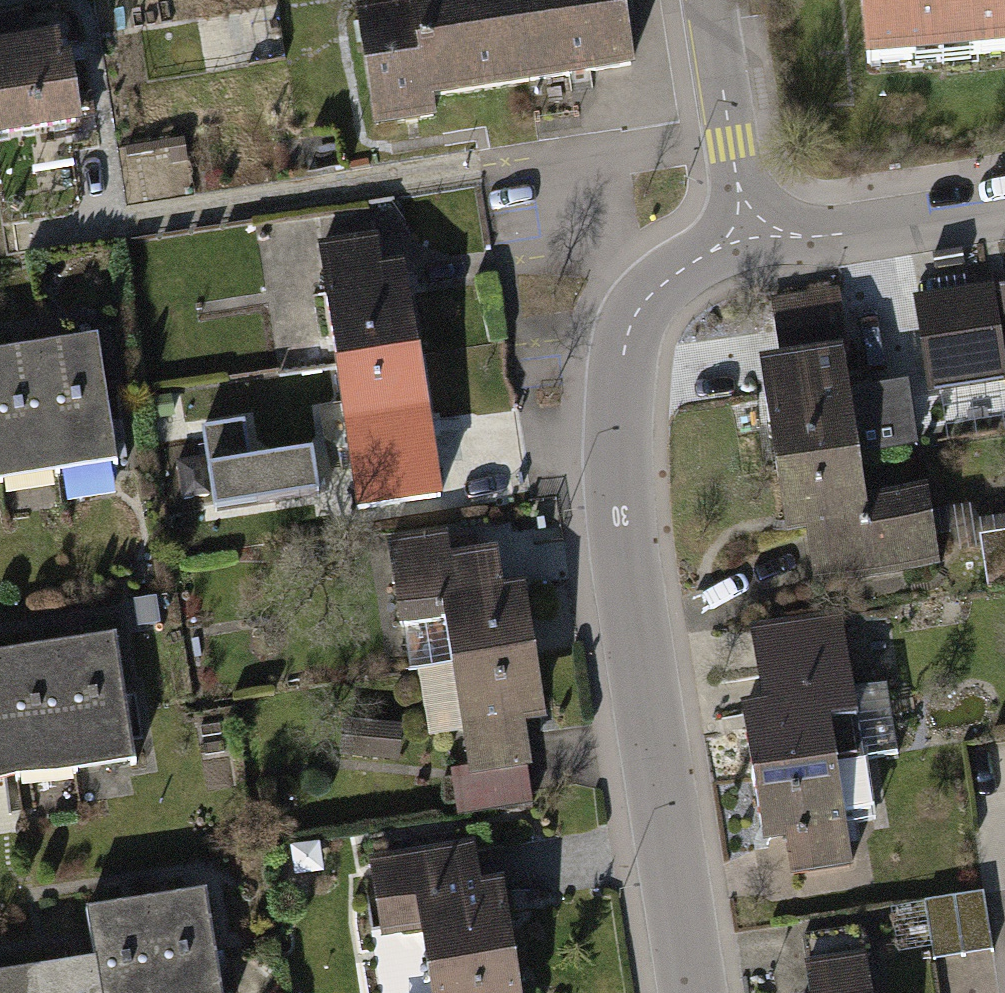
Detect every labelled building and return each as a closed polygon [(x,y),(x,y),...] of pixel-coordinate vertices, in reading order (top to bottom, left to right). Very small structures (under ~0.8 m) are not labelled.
[(507,0),(405,0),(405,4),(354,13),(374,130),(434,120),(430,97),(521,82),(507,0)] [(521,82),(632,63),(621,0),(507,0),(521,82)] [(1001,0),(852,0),(857,67),(1004,54),(1004,46),(1001,0)] [(74,123),(59,35),(19,42),(15,20),(0,22),(0,136),(74,123)] [(185,144),(119,153),(121,165),(186,155),(185,144)] [(315,246),(332,372),(412,361),(399,261),(375,264),(372,238),(315,246)] [(996,286),(915,298),(930,397),(1004,386),(1004,350),(996,286)] [(769,473),(855,461),(852,441),(899,434),(893,392),(846,399),(835,329),(768,338),(773,367),(754,370),(769,473)] [(100,341),(42,351),(61,474),(119,465),(100,341)] [(0,357),(0,464),(3,483),(61,474),(42,351),(0,357)] [(424,447),(412,361),(332,372),(349,493),(409,485),(404,450),(424,447)] [(197,435),(202,472),(169,476),(173,503),(206,499),(208,517),(315,502),(308,457),(246,465),(241,429),(197,435)] [(855,461),(769,473),(779,540),(798,537),(806,593),(931,575),(918,489),(860,498),(855,461)] [(452,670),(530,660),(520,587),(500,590),(494,550),(443,557),(441,538),(381,546),(399,678),(452,670)] [(746,779),(830,765),(824,726),(846,722),(829,620),(746,633),(758,706),(734,710),(746,779)] [(134,764),(115,640),(56,649),(76,773),(134,764)] [(56,649),(0,658),(0,669),(18,782),(76,773),(56,649)] [(530,660),(452,670),(466,774),(523,766),(519,732),(539,729),(530,660)] [(0,669),(0,785),(18,782),(0,669)] [(398,732),(344,724),(339,759),(393,767),(398,732)] [(866,744),(839,748),(854,838),(880,834),(866,744)] [(830,765),(746,779),(756,842),(771,840),(777,878),(847,867),(830,765)] [(529,811),(523,766),(466,774),(449,776),(455,821),(529,811)] [(420,973),(510,962),(500,883),(477,886),(472,843),(361,857),(372,941),(415,936),(420,973)] [(206,895),(144,905),(158,992),(221,992),(206,895)] [(983,896),(924,905),(933,961),(992,952),(983,896)] [(144,905),(82,914),(90,967),(94,992),(158,992),(144,905)] [(858,931),(799,941),(807,992),(868,992),(858,931)] [(420,973),(422,992),(514,992),(510,962),(420,973)] [(32,976),(34,992),(94,992),(90,967),(32,976)] [(0,981),(0,992),(34,992),(32,976),(0,981)]
